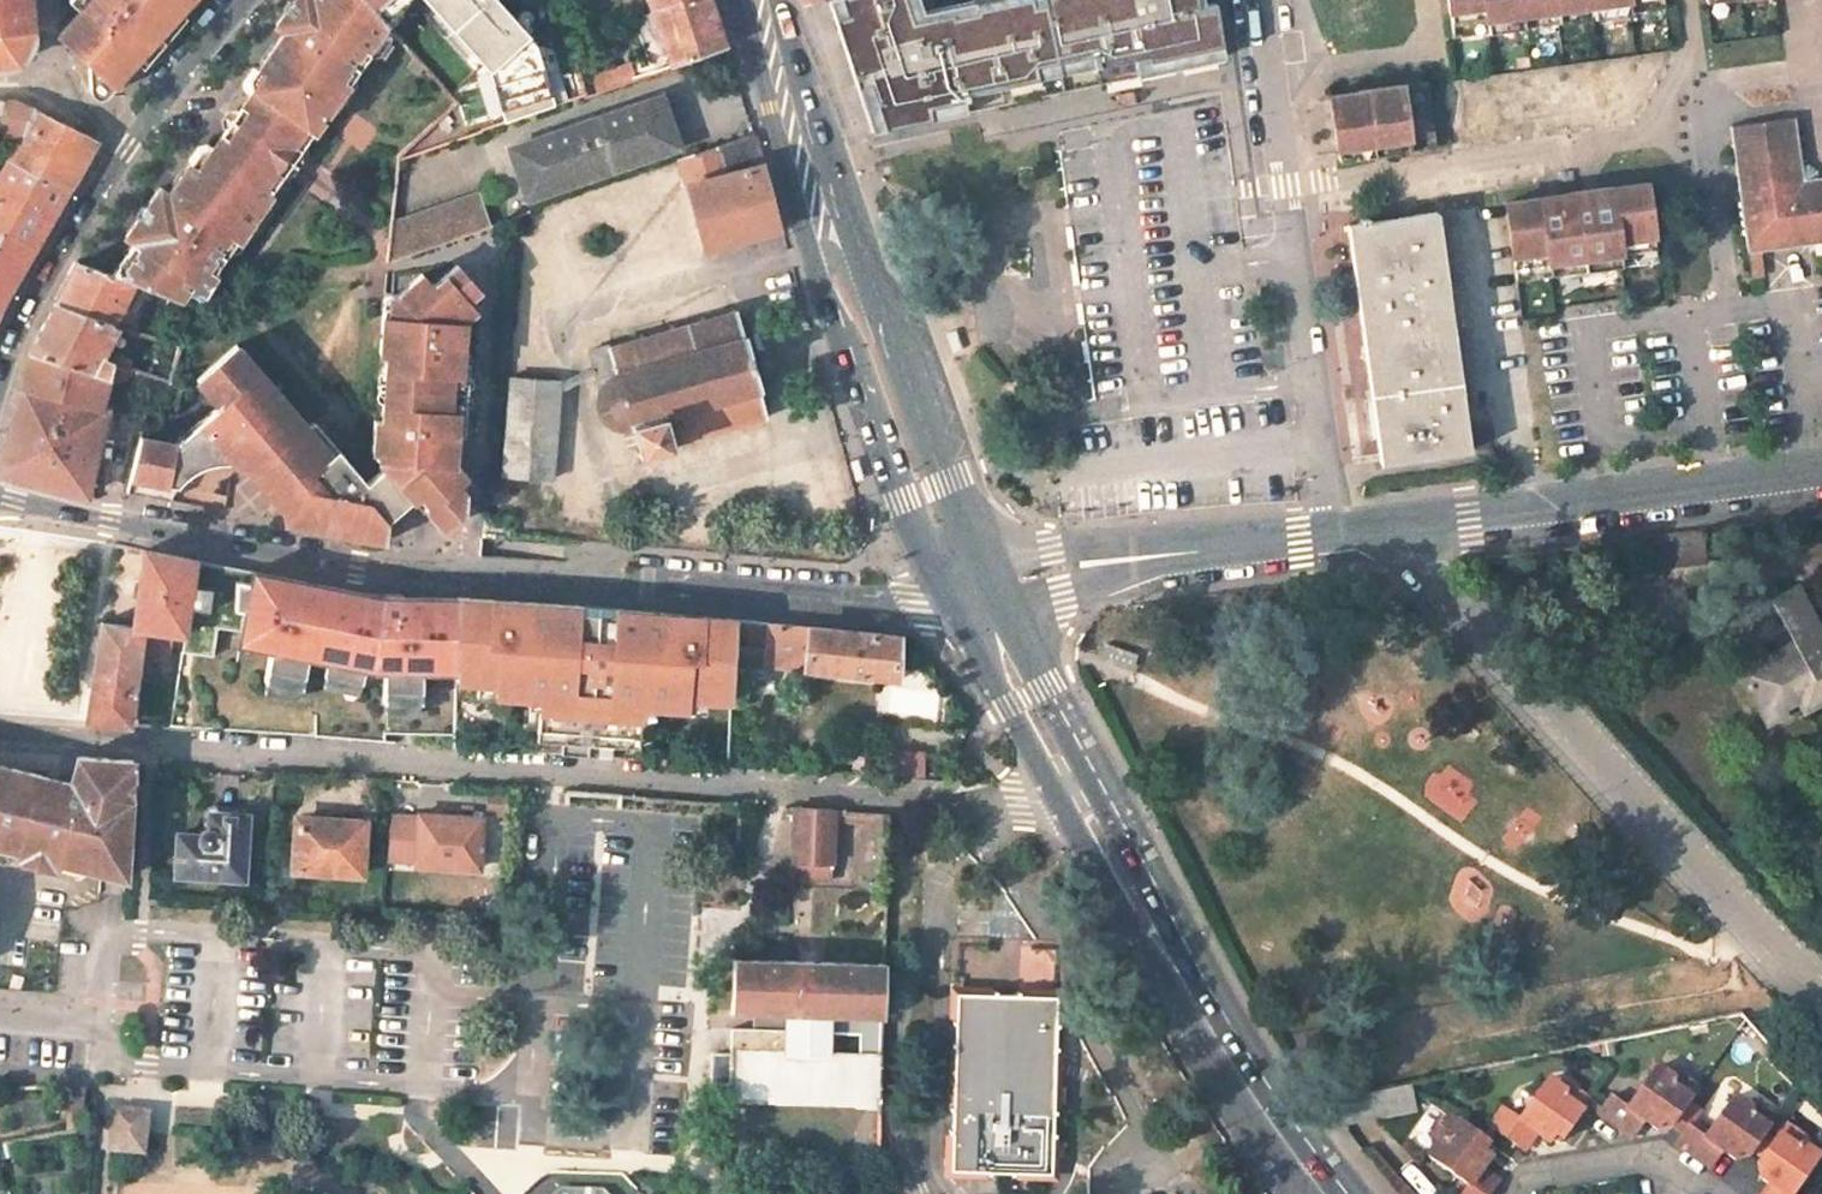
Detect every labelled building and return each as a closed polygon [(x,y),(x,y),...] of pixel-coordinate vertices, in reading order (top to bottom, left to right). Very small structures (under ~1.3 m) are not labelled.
[(2,68),(15,62),(9,11),(25,8),(24,0),(0,0),(0,68),(2,68)] [(75,9),(55,33),(52,37),(59,43),(57,46),(66,55),(68,53),(81,64),(97,75),(118,69),(151,31),(178,0),(83,0),(75,9)] [(75,9),(83,0),(64,0),(75,9)] [(209,148),(195,152),(191,157),(166,191),(157,186),(123,236),(132,243),(124,255),(111,273),(136,281),(178,298),(188,283),(201,292),(215,273),(211,270),(232,240),(236,242),(271,193),(263,187),(304,127),(312,132),(386,27),(363,0),(290,0),(272,24),(281,31),(256,65),(263,70),(253,84),(223,128),(209,148)] [(484,0),(363,0),(386,27),(415,5),(483,72),(519,39),(484,0)] [(631,16),(649,10),(645,0),(625,0),(631,16)] [(631,16),(648,64),(651,72),(725,47),(715,18),(709,0),(680,0),(649,10),(631,16)] [(649,10),(680,0),(645,0),(649,10)] [(869,134),(1224,53),(1216,0),(1207,0),(1204,0),(1198,2),(1197,0),(1013,0),(968,8),(968,12),(947,17),(945,6),(916,12),(912,0),(826,0),(835,26),(850,73),(869,134)] [(1453,38),(1665,9),(1664,0),(1448,0),(1453,38)] [(945,6),(947,17),(968,12),(968,8),(966,2),(945,6)] [(28,49),(29,27),(28,26),(25,8),(9,11),(15,62),(24,55),(28,49)] [(639,67),(636,55),(627,58),(629,62),(634,77),(651,72),(648,64),(639,67)] [(634,77),(629,62),(589,74),(594,90),(634,77)] [(1427,84),(1330,98),(1339,162),(1380,156),(1437,149),(1427,84)] [(672,122),(662,95),(506,148),(525,201),(681,148),(672,122)] [(35,109),(14,98),(0,99),(0,170),(7,157),(16,141),(35,109)] [(7,157),(68,187),(82,162),(96,139),(35,109),(16,141),(7,157)] [(1793,117),(1730,125),(1731,138),(1796,130),(1793,117)] [(304,127),(263,187),(271,193),(286,170),(312,132),(304,127)] [(1817,177),(1803,179),(1801,166),(1796,130),(1731,138),(1748,252),(1760,251),(1821,242),(1821,177),(1817,177)] [(753,135),(678,159),(677,160),(702,249),(778,229),(766,181),(753,135)] [(1,232),(0,234),(0,306),(13,283),(50,219),(68,187),(7,157),(0,170),(0,232),(1,232)] [(1816,169),(1810,165),(1801,166),(1803,179),(1817,177),(1816,169)] [(1507,224),(1515,282),(1657,262),(1646,183),(1503,202),(1507,224)] [(488,226),(476,193),(389,223),(386,262),(488,226)] [(883,208),(879,209),(885,228),(892,226),(887,207),(883,208)] [(1380,463),(1470,452),(1436,213),(1369,222),(1369,217),(1360,218),(1361,223),(1347,225),(1380,463)] [(232,240),(211,270),(215,273),(236,242),(232,240)] [(54,302),(113,323),(136,281),(111,273),(75,261),(54,302)] [(384,352),(379,420),(372,419),(369,449),(377,450),(376,459),(383,468),(410,499),(412,500),(417,495),(427,506),(424,508),(442,527),(460,512),(462,493),(453,484),(462,476),(452,464),(456,411),(446,410),(449,374),(459,375),(463,317),(474,308),(465,299),(477,289),(455,265),(432,285),(420,271),(387,300),(386,316),(381,316),(378,352),(384,352)] [(41,326),(28,350),(109,378),(113,367),(164,379),(171,381),(181,344),(113,323),(54,302),(41,326)] [(632,426),(641,454),(764,417),(757,393),(759,392),(743,337),(740,338),(734,313),(608,350),(606,345),(589,350),(600,385),(598,389),(597,394),(597,401),(598,408),(601,414),(604,418),(607,423),(612,426),(617,427),(622,428),(632,426)] [(318,439),(234,345),(194,377),(217,405),(173,443),(153,461),(146,496),(171,501),(177,490),(185,480),(202,469),(218,465),(230,465),(246,468),(261,475),(267,481),(270,483),(280,496),(284,507),(286,515),(287,523),(361,537),(366,482),(336,449),(330,453),(318,439)] [(99,407),(109,378),(28,350),(13,408),(0,460),(0,473),(85,496),(106,409),(99,407)] [(109,378),(155,398),(164,379),(113,367),(109,378)] [(449,374),(446,410),(456,411),(459,375),(449,374)] [(552,478),(559,381),(509,377),(502,474),(552,478)] [(148,406),(141,430),(162,435),(169,411),(148,406)] [(173,443),(139,436),(123,492),(146,496),(153,461),(173,443)] [(858,459),(851,461),(856,480),(864,478),(858,459)] [(367,483),(366,482),(361,537),(384,542),(385,520),(410,499),(383,468),(367,483)] [(421,512),(424,508),(427,506),(417,495),(412,500),(421,512)] [(1649,571),(1705,565),(1702,531),(1646,537),(1649,571)] [(135,592),(130,626),(181,634),(182,634),(193,560),(142,549),(137,585),(135,592)] [(432,658),(453,658),(454,613),(455,598),(401,598),(401,594),(381,594),(381,605),(371,605),(361,603),(363,594),(317,584),(316,588),(305,586),(305,582),(193,560),(182,634),(181,634),(178,651),(210,656),(214,627),(239,631),(260,635),(259,642),(258,647),(268,649),(262,680),(300,687),(306,656),(325,660),(363,667),(372,669),(381,669),(381,701),(420,701),(420,669),(432,670),(432,658)] [(1772,600),(1796,646),(1742,674),(1760,708),(1776,699),(1784,713),(1799,705),(1804,712),(1821,702),(1821,632),(1797,586),(1772,600)] [(361,603),(371,605),(373,596),(363,594),(361,603)] [(614,609),(455,598),(454,613),(574,620),(573,626),(593,628),(593,622),(719,629),(724,624),(724,620),(614,609)] [(574,620),(454,613),(453,658),(453,678),(478,680),(497,681),(496,693),(522,695),(522,688),(548,690),(547,710),(540,710),(537,739),(563,741),(562,753),(613,757),(614,745),(640,746),(642,717),(635,716),(635,696),(661,697),(661,704),(687,706),(688,694),(706,695),(731,697),(733,662),(736,621),(724,620),(724,624),(719,629),(593,622),(593,628),(573,626),(574,620)] [(733,662),(760,665),(764,623),(736,621),(733,662)] [(127,724),(137,655),(170,660),(173,640),(139,635),(140,627),(130,626),(99,622),(97,637),(88,693),(83,721),(127,724)] [(760,665),(800,669),(804,627),(764,623),(760,665)] [(800,669),(894,679),(896,636),(804,627),(800,669)] [(260,635),(239,631),(238,637),(259,642),(260,635)] [(363,667),(325,660),(321,675),(360,682),(363,667)] [(497,681),(478,680),(477,692),(496,693),(497,681)] [(522,688),(522,695),(529,695),(529,709),(540,710),(547,710),(548,690),(522,688)] [(688,694),(687,706),(706,707),(706,695),(688,694)] [(661,704),(661,697),(635,696),(635,716),(642,717),(652,717),(653,704),(661,704)] [(1760,708),(1767,722),(1784,713),(1776,699),(1760,708)] [(6,863),(15,859),(12,858),(14,850),(58,861),(124,879),(130,762),(76,758),(70,783),(0,764),(0,862),(6,863)] [(849,811),(793,807),(790,860),(794,860),(793,876),(830,878),(833,821),(868,823),(868,812),(849,811)] [(242,878),(245,815),(207,813),(206,836),(177,834),(175,873),(242,878)] [(477,868),(480,818),(417,814),(414,863),(477,868)] [(340,819),(294,816),(294,823),(339,826),(340,819)] [(360,874),(364,820),(340,819),(339,826),(294,823),(290,869),(360,874)] [(12,858),(56,869),(58,861),(14,850),(12,858)] [(753,1029),(731,1028),(730,1056),(729,1090),(729,1104),(876,1108),(880,1108),(884,963),(733,960),(732,1010),(754,1010),(765,1010),(764,1029),(753,1029)] [(956,985),(949,1162),(1050,1166),(1050,1149),(1054,1149),(1055,1135),(1050,1135),(1051,1093),(1056,1093),(1057,1078),(1052,1078),(1055,988),(956,985)] [(754,1010),(753,1029),(764,1029),(765,1010),(754,1010)] [(729,1090),(730,1056),(712,1056),(711,1072),(711,1089),(729,1090)] [(1656,1068),(1624,1110),(1609,1098),(1601,1109),(1596,1116),(1631,1140),(1643,1123),(1656,1132),(1662,1123),(1670,1127),(1676,1118),(1697,1088),(1676,1073),(1672,1079),(1656,1068)] [(1546,1079),(1516,1121),(1501,1110),(1488,1127),(1521,1152),(1534,1134),(1547,1143),(1553,1135),(1561,1140),(1584,1107),(1589,1100),(1568,1085),(1563,1092),(1546,1079)] [(1342,1124),(1413,1109),(1409,1090),(1407,1083),(1327,1099),(1330,1108),(1342,1124)] [(1734,1097),(1704,1138),(1687,1126),(1680,1135),(1674,1143),(1710,1169),(1722,1151),(1734,1159),(1741,1151),(1747,1156),(1776,1117),(1754,1103),(1750,1109),(1734,1097)] [(1601,1109),(1589,1100),(1584,1107),(1596,1116),(1601,1109)] [(146,1113),(112,1110),(111,1124),(108,1152),(142,1155),(146,1113)] [(1425,1159),(1465,1189),(1461,1193),(1488,1193),(1496,1183),(1479,1172),(1489,1158),(1480,1152),(1486,1145),(1446,1116),(1430,1138),(1437,1143),(1425,1159)] [(1680,1135),(1687,1126),(1676,1118),(1670,1127),(1680,1135)] [(1758,1163),(1765,1168),(1759,1177),(1772,1187),(1767,1193),(1793,1193),(1820,1157),(1803,1145),(1808,1138),(1787,1123),(1758,1163)] [(1222,1166),(1235,1183),(1246,1174),(1233,1157),(1222,1166)]
